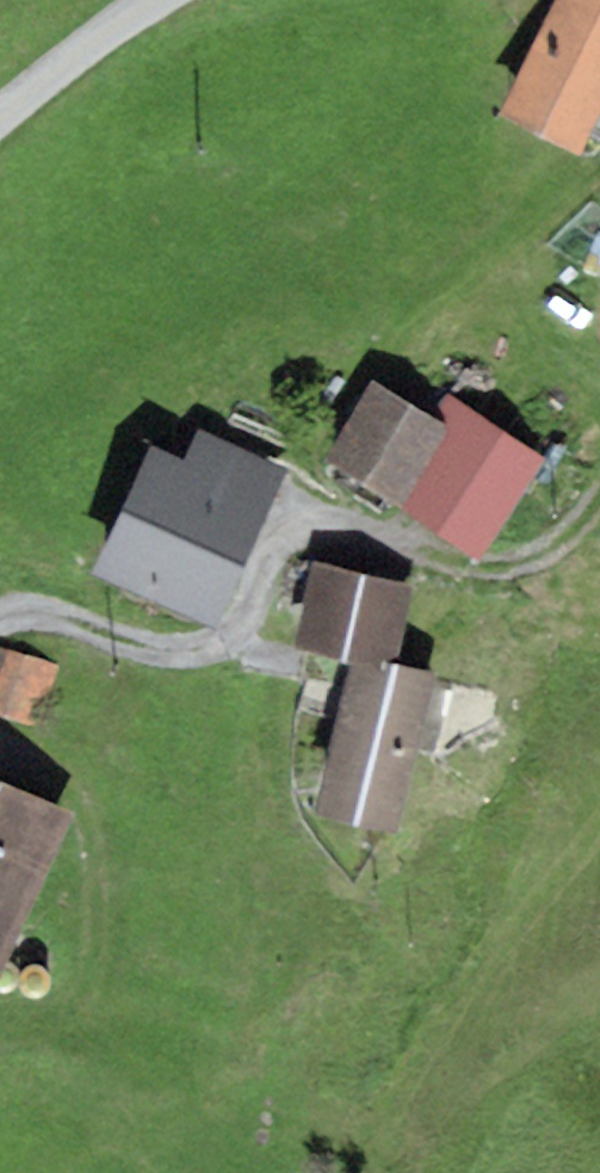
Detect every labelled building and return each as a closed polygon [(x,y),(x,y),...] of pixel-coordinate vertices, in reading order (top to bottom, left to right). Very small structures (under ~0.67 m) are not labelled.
[(498,113),(579,154),(599,112),(599,0),(555,0),(498,113)] [(399,504),(450,427),(430,413),(373,376),(325,458),(399,504)] [(445,393),(430,413),(450,427),(399,504),(479,557),(545,459),(445,393)] [(94,575),(215,629),(288,467),(199,427),(185,458),(153,444),(94,575)] [(411,585),(312,562),(291,647),(353,662),(356,649),(393,658),(411,585)] [(43,724),(61,664),(0,647),(0,712),(43,724)] [(313,810),(394,831),(436,670),(393,658),(356,649),(353,662),(313,810)] [(0,776),(0,975),(74,809),(0,776)]
